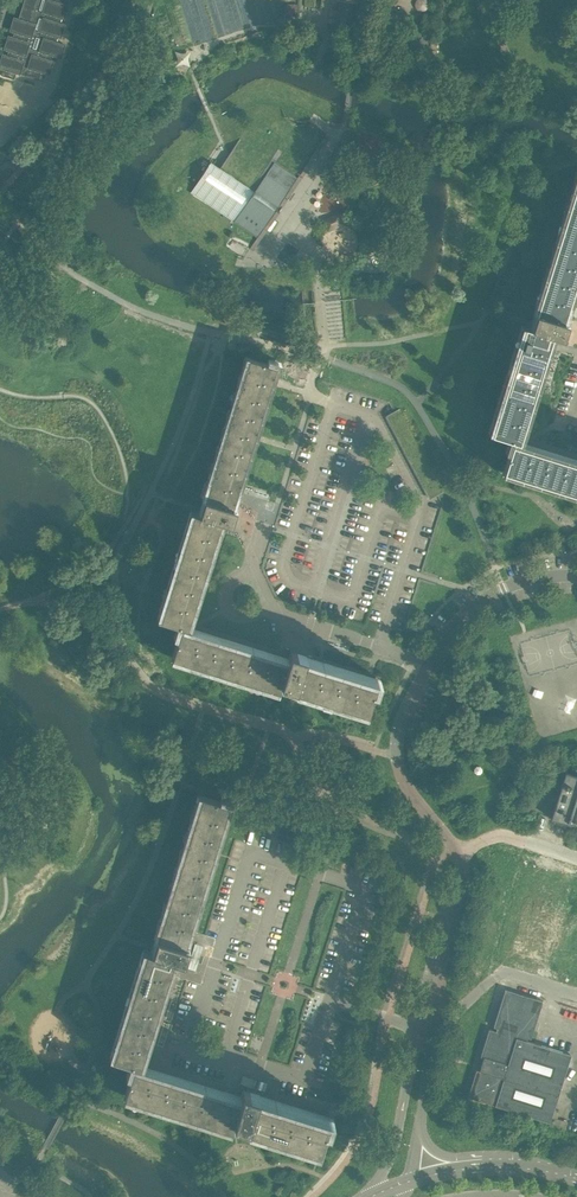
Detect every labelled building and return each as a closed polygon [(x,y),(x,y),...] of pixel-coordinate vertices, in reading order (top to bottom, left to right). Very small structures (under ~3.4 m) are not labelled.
[(0,63),(0,68),(3,69),(1,74),(1,75),(14,79),(16,73),(20,74),(22,69),(26,71),(25,74),(26,74),(39,78),(41,72),(49,74),(53,62),(55,63),(56,57),(61,58),(65,45),(56,42),(58,37),(60,38),(64,24),(60,23),(62,18),(64,19),(68,5),(64,4),(65,0),(24,0),(20,14),(24,15),(22,21),(14,18),(10,31),(14,32),(13,38),(8,36),(5,49),(8,50),(7,56),(3,55),(0,63)] [(297,4),(287,5),(287,16),(297,16),(297,4)] [(382,19),(382,21),(399,24),(400,17),(401,15),(384,11),(382,19)] [(190,52),(174,52),(174,67),(190,67),(190,52)] [(211,162),(191,193),(260,240),(261,239),(258,237),(262,231),(265,233),(267,230),(264,228),(271,217),(274,219),(281,208),(278,206),(283,199),(286,202),(287,199),(284,197),(286,195),(289,197),(292,193),(289,190),(297,179),(300,181),(302,177),(299,175),(302,170),(305,172),(308,168),(305,166),(310,158),(314,160),(314,159),(269,129),(256,149),(240,139),(220,168),(211,162)] [(576,279),(576,179),(535,314),(530,328),(524,326),(491,433),(509,439),(522,443),(549,353),(547,353),(552,336),(555,337),(555,336),(563,339),(568,324),(564,322),(576,279)] [(216,538),(221,521),(233,525),(238,508),(233,507),(277,366),(248,357),(200,513),(193,511),(179,556),(159,618),(177,624),(191,628),(219,539),(216,538)] [(390,422),(403,416),(400,409),(396,412),(387,416),(390,422)] [(394,429),(407,422),(403,416),(390,422),(394,429)] [(397,435),(410,428),(407,422),(394,429),(397,435)] [(400,441),(413,435),(410,428),(397,435),(400,441)] [(404,447),(416,441),(413,435),(400,441),(403,447),(404,447)] [(522,443),(509,439),(505,451),(509,452),(503,471),(576,494),(576,460),(522,443)] [(407,454),(420,447),(416,441),(404,447),(407,454)] [(410,460),(423,453),(420,447),(407,454),(410,460)] [(413,466),(426,460),(423,453),(410,460),(413,466)] [(417,473),(430,466),(426,460),(413,466),(414,467),(417,473)] [(433,472),(430,466),(417,473),(420,479),(433,472)] [(423,485),(436,479),(433,472),(420,479),(423,485)] [(427,492),(440,485),(436,479),(423,485),(427,492)] [(443,492),(440,485),(427,492),(430,498),(438,495),(443,492)] [(376,681),(305,659),(307,654),(291,649),(287,661),(270,656),(271,653),(191,628),(177,624),(174,636),(178,638),(172,656),(179,658),(279,690),(281,683),(367,710),(376,681)] [(565,772),(551,819),(571,825),(571,823),(576,824),(576,775),(565,772)] [(181,961),(230,804),(201,795),(179,866),(153,952),(146,949),(112,1056),(130,1062),(143,1066),(177,960),(181,961)] [(291,844),(296,828),(279,823),(274,839),(291,844)] [(550,1123),(571,1054),(526,1041),(527,1037),(531,1038),(536,1020),(543,1001),(505,989),(495,1020),(493,1027),(497,1028),(496,1031),(489,1029),(480,1056),(484,1057),(480,1071),(476,1070),(468,1097),(550,1123)] [(328,1119),(242,1092),(241,1097),(143,1066),(130,1062),(126,1075),(130,1076),(125,1094),(232,1128),(234,1121),(238,1122),(319,1148),(325,1129),(328,1119)]
